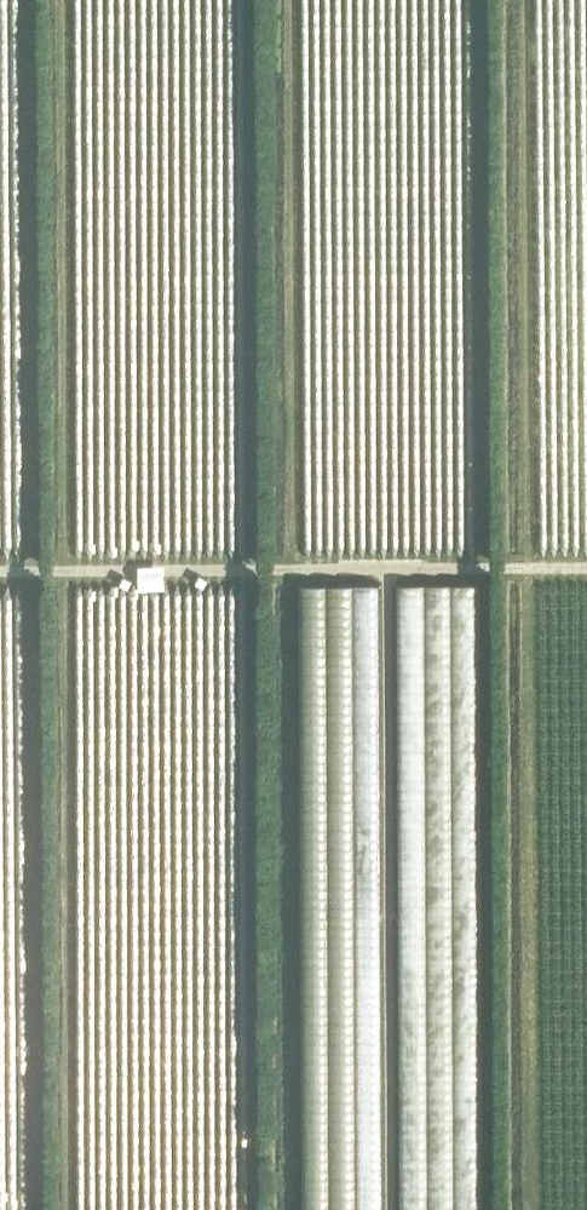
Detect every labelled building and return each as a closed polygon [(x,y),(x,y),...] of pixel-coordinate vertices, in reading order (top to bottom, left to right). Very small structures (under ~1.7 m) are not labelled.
[(308,1209),(485,1209),(477,903),(448,911),(442,891),(466,884),(463,890),(480,898),(476,759),(471,742),(461,761),(460,714),(388,678),(386,579),(301,581),(305,766),(323,731),(329,750),(340,747),(341,783),(354,758),(357,883),(345,884),(341,873),(319,918),(298,849),(308,1209)]
